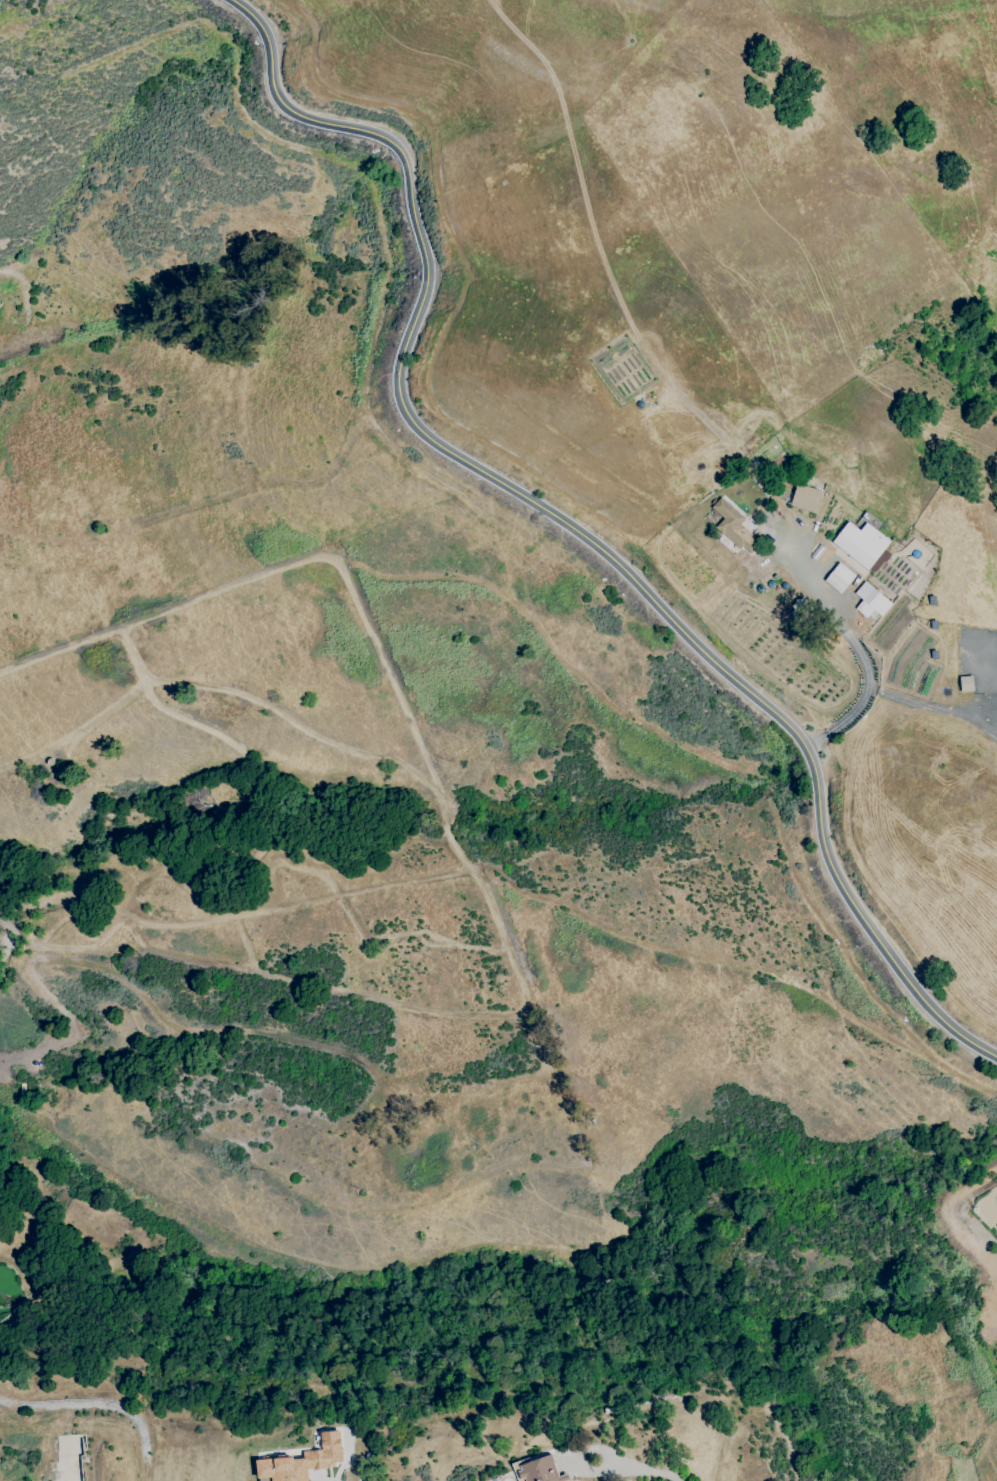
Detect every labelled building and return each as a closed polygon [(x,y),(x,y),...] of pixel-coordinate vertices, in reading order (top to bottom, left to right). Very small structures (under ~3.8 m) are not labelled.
[(789,505),(815,513),(822,491),(796,483),(789,505)] [(740,524),(745,519),(721,497),(711,508),(723,519),(716,527),(747,556),(759,543),(740,524)] [(831,544),(868,570),(890,541),(865,523),(860,531),(847,521),(831,544)] [(840,594),(855,576),(839,563),(824,581),(840,594)] [(874,623),(890,603),(864,581),(854,594),(862,600),(855,608),(874,623)] [(341,1431),(321,1432),(321,1450),(303,1451),(303,1457),(256,1459),(257,1479),(269,1478),(269,1480),(308,1480),(308,1468),(342,1467),(341,1431)] [(560,1479),(559,1480),(552,1456),(515,1467),(519,1480),(561,1480),(560,1479)]
